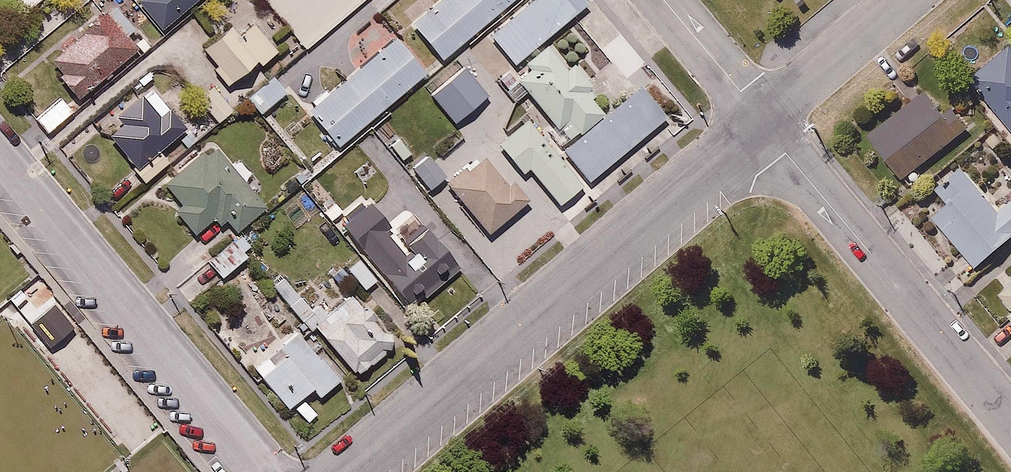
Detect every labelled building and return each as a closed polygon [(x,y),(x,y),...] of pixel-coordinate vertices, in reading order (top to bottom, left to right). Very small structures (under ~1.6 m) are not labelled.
[(24,11),(37,0),(15,0),(24,11)] [(177,41),(201,20),(191,8),(200,0),(141,0),(177,41)] [(409,24),(441,62),(514,0),(437,0),(409,24)] [(575,8),(584,0),(526,0),(485,35),(512,67),(578,12),(575,8)] [(138,45),(101,2),(41,54),(78,97),(138,45)] [(286,90),(263,59),(277,49),(253,17),(238,28),(232,20),(197,45),(227,86),(235,79),(259,111),(286,90)] [(397,31),(302,110),(334,149),(429,70),(397,31)] [(547,41),(523,61),(528,67),(504,87),(516,101),(530,89),(570,137),(606,107),(589,87),(593,84),(573,59),(567,64),(547,41)] [(969,79),(1010,130),(1010,43),(969,79)] [(461,61),(427,89),(456,123),(490,94),(461,61)] [(171,160),(160,147),(187,125),(153,81),(100,123),(146,181),(171,160)] [(963,140),(957,133),(967,125),(952,106),(942,113),(924,90),(865,135),(904,185),(963,140)] [(620,114),(546,175),(571,204),(644,143),(620,114)] [(164,180),(180,202),(174,206),(193,234),(217,218),(226,231),(259,209),(215,145),(164,180)] [(484,150),(446,181),(488,232),(526,201),(484,150)] [(430,186),(444,175),(425,151),(410,162),(430,186)] [(960,163),(935,184),(948,199),(929,215),(978,273),(1010,245),(1010,199),(999,209),(960,163)] [(348,211),(342,226),(362,252),(346,264),(366,290),(381,280),(399,303),(417,289),(424,297),(442,283),(437,277),(457,261),(417,208),(406,208),(388,221),(372,201),(363,200),(348,211)] [(244,251),(252,244),(243,232),(207,259),(221,277),(248,256),(244,251)] [(65,310),(42,282),(14,304),(37,333),(65,310)] [(1002,294),(1010,305),(1010,287),(1002,294)] [(370,310),(353,293),(317,325),(356,370),(392,340),(367,313),(370,310)] [(295,326),(250,363),(295,418),(340,381),(295,326)]
